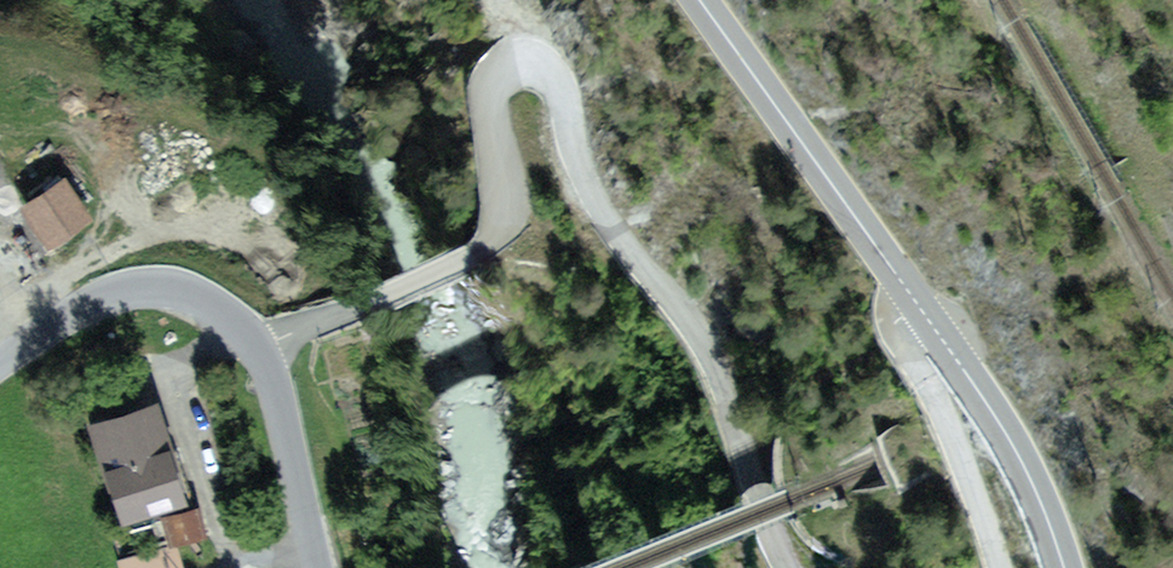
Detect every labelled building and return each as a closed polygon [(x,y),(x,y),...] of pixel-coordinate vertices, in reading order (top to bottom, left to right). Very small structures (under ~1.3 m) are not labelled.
[(90,207),(67,173),(31,198),(53,231),(90,207)] [(155,397),(91,417),(120,509),(133,505),(136,516),(156,510),(165,540),(123,548),(128,567),(168,567),(216,558),(197,499),(188,502),(155,397)]
